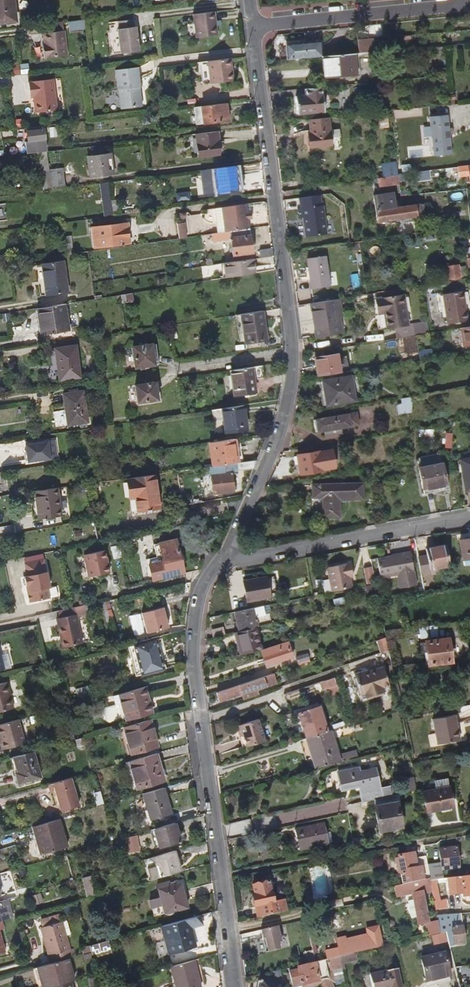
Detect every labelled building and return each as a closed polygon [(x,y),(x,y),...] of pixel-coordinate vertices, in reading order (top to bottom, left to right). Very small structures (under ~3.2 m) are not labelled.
[(12,0),(0,0),(0,23),(14,21),(12,0)] [(215,36),(212,13),(191,15),(194,39),(215,36)] [(137,51),(134,27),(133,27),(132,20),(117,22),(118,29),(116,29),(119,53),(137,51)] [(64,55),(61,31),(41,33),(42,44),(40,45),(42,58),(64,55)] [(373,53),(371,39),(357,40),(359,55),(373,53)] [(321,58),(320,42),(285,46),(286,61),(321,58)] [(355,75),(353,55),(321,58),(323,78),(355,75)] [(230,81),(227,59),(197,63),(200,85),(230,81)] [(141,87),(138,67),(116,70),(118,89),(119,89),(122,108),(143,106),(140,87),(141,87)] [(55,110),(51,80),(27,83),(29,98),(32,97),(34,113),(55,110)] [(323,113),(321,89),(303,91),(304,97),(294,98),(296,116),(323,113)] [(227,122),(224,104),(191,109),(194,127),(227,122)] [(451,156),(449,137),(453,136),(452,130),(449,130),(447,117),(429,118),(433,158),(451,156)] [(328,118),(309,120),(311,136),(308,136),(310,148),(331,146),(330,139),(339,138),(338,130),(329,132),(328,118)] [(11,127),(10,119),(3,120),(4,128),(11,127)] [(44,150),(41,130),(24,133),(26,143),(30,143),(31,152),(44,150)] [(217,156),(214,134),(193,136),(196,159),(217,156)] [(58,148),(57,140),(49,141),(51,149),(58,148)] [(47,171),(45,152),(38,152),(43,191),(50,190),(47,171)] [(111,175),(108,154),(86,156),(89,177),(111,175)] [(396,176),(395,165),(372,168),(373,179),(396,176)] [(237,191),(236,182),(234,167),(211,169),(215,194),(237,191)] [(458,170),(459,173),(459,177),(469,176),(469,168),(458,170)] [(63,189),(60,169),(47,171),(50,190),(63,189)] [(429,182),(428,174),(414,176),(415,184),(429,182)] [(398,183),(397,178),(397,177),(378,180),(378,186),(398,183)] [(102,190),(98,190),(101,207),(104,206),(110,205),(107,189),(102,190)] [(395,209),(393,195),(373,198),(376,223),(423,216),(421,205),(395,209)] [(326,236),(319,197),(298,200),(300,210),(295,211),(297,227),(302,226),(305,239),(326,236)] [(121,215),(119,202),(111,203),(113,216),(121,215)] [(245,214),(243,205),(212,210),(215,235),(220,234),(247,230),(246,221),(245,214)] [(175,225),(174,225),(176,240),(177,240),(184,239),(182,224),(175,225)] [(128,244),(125,225),(91,230),(93,249),(128,244)] [(251,255),(248,230),(247,230),(220,234),(221,242),(229,241),(231,257),(251,255)] [(215,235),(211,235),(212,243),(221,242),(220,234),(215,235)] [(272,259),(271,250),(264,251),(265,260),(272,259)] [(328,287),(323,258),(305,260),(310,290),(328,287)] [(250,276),(248,262),(223,266),(225,280),(250,276)] [(66,294),(62,263),(41,266),(46,298),(66,294)] [(461,280),(459,266),(447,268),(450,282),(461,280)] [(467,322),(462,292),(442,296),(442,294),(436,295),(440,314),(445,313),(447,325),(467,322)] [(131,303),(130,295),(119,297),(120,305),(131,303)] [(400,296),(371,301),(376,331),(392,328),(394,339),(412,337),(410,325),(405,326),(400,296)] [(340,335),(335,301),(308,305),(314,339),(340,335)] [(67,334),(63,305),(36,309),(40,338),(67,334)] [(266,342),(262,314),(240,317),(244,345),(266,342)] [(459,329),(462,346),(469,345),(469,328),(459,329)] [(153,366),(151,346),(131,349),(134,369),(153,366)] [(80,379),(75,347),(55,349),(60,382),(80,379)] [(431,357),(430,350),(418,352),(419,359),(431,357)] [(338,372),(334,354),(312,358),(315,376),(338,372)] [(263,380),(261,368),(251,369),(252,382),(263,380)] [(252,382),(251,369),(229,373),(233,397),(254,394),(252,382)] [(353,400),(349,376),(321,382),(326,405),(353,400)] [(157,401),(154,383),(134,386),(137,403),(157,401)] [(82,393),(62,396),(64,411),(59,412),(61,427),(86,423),(82,393)] [(410,410),(411,397),(401,399),(402,404),(397,405),(398,412),(410,410)] [(245,429),(241,406),(221,409),(225,432),(245,429)] [(330,429),(357,424),(355,411),(312,419),(315,432),(324,430),(324,434),(330,432),(330,429)] [(229,464),(225,441),(199,445),(203,468),(229,464)] [(49,459),(47,442),(25,445),(27,462),(49,459)] [(322,470),(318,452),(297,455),(300,474),(322,470)] [(447,486),(443,463),(441,463),(440,455),(420,458),(421,467),(419,467),(423,490),(447,486)] [(459,460),(465,491),(469,490),(469,458),(459,460)] [(232,492),(230,476),(238,475),(237,471),(252,469),(254,461),(229,464),(203,468),(201,468),(202,477),(208,476),(211,495),(232,492)] [(158,509),(153,475),(124,479),(126,491),(132,490),(134,499),(127,500),(129,513),(158,509)] [(97,501),(94,483),(86,485),(89,502),(97,501)] [(362,499),(361,483),(311,486),(311,498),(321,498),(322,518),(339,517),(338,500),(362,499)] [(60,518),(56,489),(34,492),(38,520),(60,518)] [(460,540),(463,559),(469,558),(469,538),(460,540)] [(183,574),(175,540),(153,545),(157,563),(148,565),(151,581),(183,574)] [(450,565),(446,546),(426,549),(429,569),(450,565)] [(415,584),(409,551),(402,552),(402,554),(392,555),(390,555),(378,557),(381,573),(393,570),(393,574),(397,573),(400,587),(415,584)] [(28,601),(31,603),(49,599),(47,589),(50,589),(44,560),(24,564),(26,577),(24,577),(26,587),(28,587),(29,593),(27,596),(28,601)] [(351,588),(349,577),(349,573),(352,572),(350,562),(326,567),(331,592),(351,588)] [(270,597),(267,578),(244,582),(247,601),(270,597)] [(377,593),(375,583),(369,584),(365,585),(367,595),(377,593)] [(108,622),(103,601),(99,602),(104,623),(108,622)] [(94,608),(93,604),(74,608),(75,612),(94,608)] [(271,624),(269,614),(265,615),(262,606),(234,612),(239,632),(254,628),(271,624)] [(167,628),(163,615),(166,615),(164,607),(140,613),(145,633),(167,628)] [(63,636),(65,647),(82,643),(75,612),(74,608),(72,608),(58,611),(59,619),(61,626),(58,627),(60,636),(63,636)] [(438,636),(437,626),(419,628),(420,638),(438,636)] [(260,649),(254,628),(239,632),(234,633),(240,655),(260,649)] [(217,637),(214,629),(202,632),(204,640),(217,637)] [(386,638),(379,640),(381,652),(389,650),(386,638)] [(168,670),(160,640),(138,645),(146,676),(168,670)] [(451,661),(448,641),(422,644),(423,654),(425,654),(426,665),(451,661)] [(292,659),(287,643),(274,647),(275,652),(261,656),(264,667),(292,659)] [(146,676),(138,645),(132,647),(140,677),(146,676)] [(275,652),(274,647),(259,651),(261,656),(275,652)] [(309,663),(307,655),(295,658),(297,666),(309,663)] [(383,689),(389,687),(383,668),(355,677),(361,695),(364,694),(365,699),(384,692),(383,689)] [(255,690),(276,683),(273,674),(215,693),(218,702),(240,695),(255,690)] [(337,686),(335,678),(320,683),(323,691),(328,689),(337,686)] [(5,681),(0,682),(0,710),(11,707),(5,681)] [(145,686),(119,693),(126,717),(126,718),(153,711),(145,686)] [(340,694),(337,686),(328,689),(331,697),(340,694)] [(89,699),(87,690),(71,694),(73,702),(89,699)] [(256,695),(255,690),(240,695),(242,700),(256,695)] [(328,731),(321,706),(299,713),(307,738),(328,731)] [(460,741),(455,715),(432,720),(437,746),(460,741)] [(157,747),(150,719),(123,726),(130,754),(157,747)] [(15,720),(0,723),(0,750),(21,745),(15,720)] [(264,742),(258,720),(239,726),(246,748),(264,742)] [(338,756),(330,731),(328,731),(307,738),(316,768),(340,760),(338,756)] [(82,744),(80,738),(70,740),(72,747),(82,744)] [(340,760),(357,755),(355,750),(338,756),(340,760)] [(36,778),(29,752),(7,758),(14,784),(36,778)] [(131,791),(162,782),(155,755),(124,763),(131,791)] [(380,789),(376,770),(360,773),(359,769),(339,773),(343,791),(360,787),(363,803),(373,801),(393,796),(391,787),(380,789)] [(72,808),(65,779),(48,784),(55,812),(72,808)] [(435,793),(423,795),(426,815),(452,811),(447,783),(434,785),(435,793)] [(168,816),(160,789),(136,796),(143,823),(168,816)] [(373,801),(378,832),(402,828),(397,795),(393,796),(373,801)] [(60,849),(52,821),(25,829),(33,857),(60,849)] [(178,842),(174,823),(144,831),(146,839),(155,837),(158,847),(178,842)] [(327,824),(297,830),(299,839),(293,840),(295,852),(334,844),(331,833),(329,834),(327,824)] [(138,851),(135,837),(125,839),(129,853),(138,851)] [(459,868),(455,848),(438,851),(442,872),(459,868)] [(179,872),(173,852),(153,857),(155,866),(146,868),(149,880),(179,872)] [(426,866),(424,858),(414,860),(413,855),(397,858),(402,885),(428,879),(426,866)] [(442,880),(439,864),(426,866),(428,879),(429,882),(435,881),(442,880)] [(328,892),(322,868),(311,870),(317,894),(328,892)] [(94,888),(90,875),(81,878),(85,890),(94,888)] [(461,894),(459,878),(446,880),(448,896),(461,894)] [(429,882),(428,879),(402,885),(394,887),(396,897),(412,893),(413,898),(416,915),(418,925),(425,923),(428,937),(435,935),(439,934),(436,920),(428,922),(422,893),(431,892),(429,882)] [(439,903),(435,881),(429,882),(431,892),(434,911),(447,909),(446,902),(439,903)] [(286,912),(283,899),(273,901),(268,882),(251,886),(254,896),(252,897),(252,898),(251,898),(256,919),(286,912)] [(185,908),(179,885),(166,888),(157,890),(163,913),(185,908)] [(96,895),(94,888),(85,890),(87,897),(96,895)] [(416,915),(413,898),(406,900),(410,916),(416,915)] [(4,900),(0,901),(0,921),(9,919),(4,900)] [(76,910),(74,904),(63,907),(65,913),(76,910)] [(70,957),(59,915),(53,916),(55,924),(42,927),(40,928),(49,963),(69,958),(70,957)] [(464,943),(461,915),(436,918),(436,920),(439,934),(445,933),(447,940),(449,947),(458,946),(457,944),(464,943)] [(55,924),(53,916),(40,920),(42,927),(55,924)] [(193,949),(188,929),(200,925),(198,916),(160,927),(167,956),(193,949)] [(316,933),(313,920),(304,922),(306,935),(316,933)] [(279,943),(276,927),(258,931),(261,941),(263,940),(266,953),(277,951),(276,944),(279,943)] [(380,948),(376,927),(364,930),(365,936),(343,941),(343,939),(335,941),(338,952),(331,953),(332,959),(338,957),(355,953),(380,948)] [(447,940),(445,933),(439,934),(435,935),(437,942),(447,940)] [(110,953),(107,942),(89,947),(91,951),(92,957),(110,953)] [(313,963),(310,951),(302,953),(305,965),(313,963)] [(357,961),(355,953),(338,957),(339,959),(340,964),(357,961)] [(449,976),(443,954),(420,959),(426,982),(449,976)] [(69,958),(49,963),(38,966),(44,986),(51,986),(52,986),(71,982),(75,981),(69,958)] [(194,959),(171,966),(176,986),(200,986),(194,959)] [(287,973),(291,986),(299,986),(343,977),(340,964),(339,959),(295,969),(295,971),(287,973)] [(395,969),(367,976),(370,986),(400,986),(395,969)] [(450,981),(449,976),(426,982),(427,986),(450,981)] [(345,984),(343,977),(299,986),(331,986),(345,984)]
